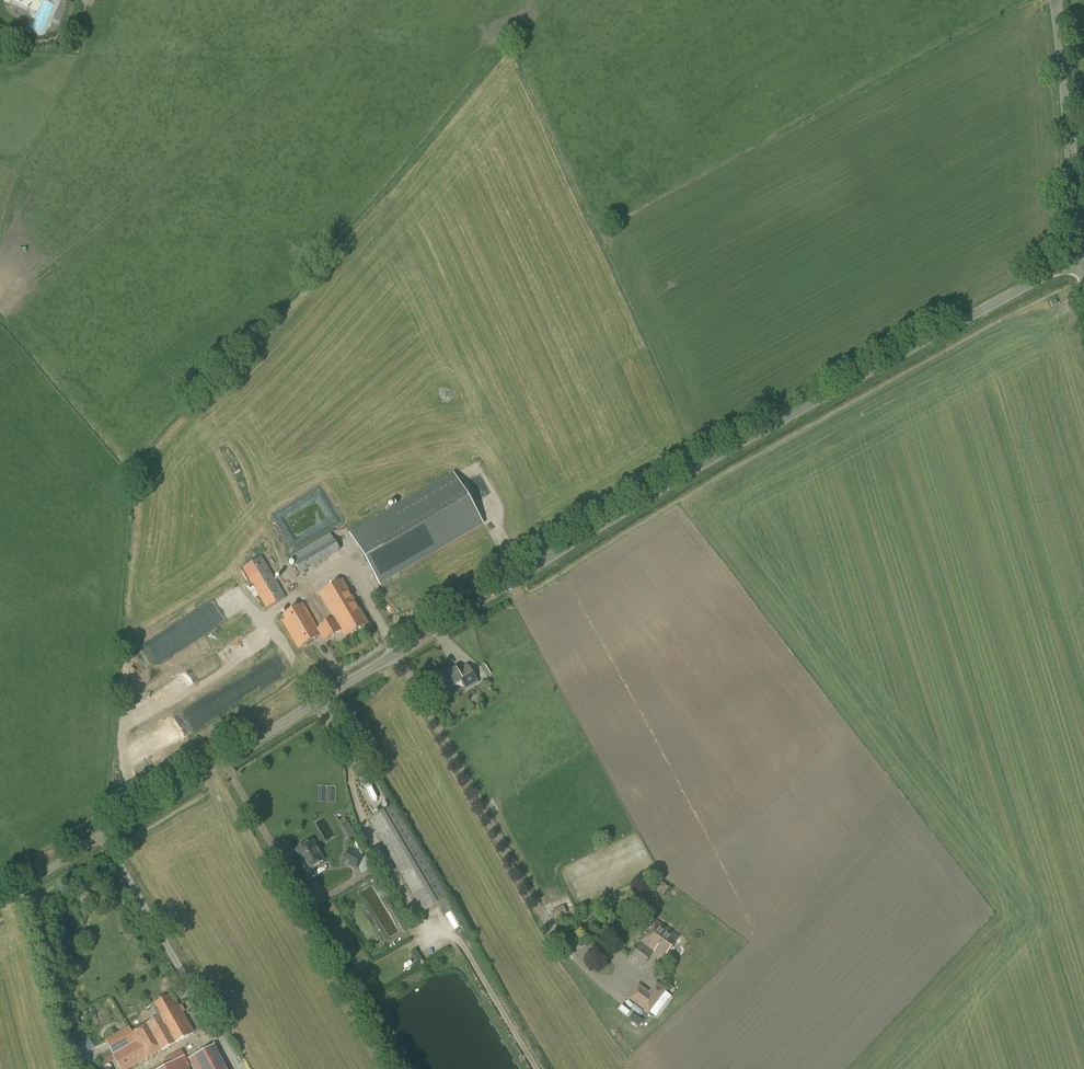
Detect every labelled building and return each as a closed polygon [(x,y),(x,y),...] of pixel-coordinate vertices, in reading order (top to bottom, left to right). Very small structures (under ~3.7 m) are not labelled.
[(380,586),(483,525),(453,473),(349,534),(380,586)] [(489,499),(497,496),(493,485),(485,487),(489,499)] [(325,493),(282,515),(297,545),(340,523),(325,493)] [(300,574),(340,551),(330,533),(290,556),(300,574)] [(265,609),(286,597),(261,556),(242,568),(265,609)] [(344,638),(367,624),(342,581),(319,594),(333,619),(317,628),(303,603),(278,617),(297,649),(320,636),(324,641),(340,631),(344,638)] [(197,613),(186,625),(196,635),(208,623),(197,613)] [(451,646),(460,655),(465,650),(455,641),(451,646)] [(486,676),(491,674),(484,664),(480,667),(486,676)] [(466,665),(456,671),(455,668),(443,676),(442,674),(431,680),(436,689),(438,688),(441,694),(461,682),(466,689),(477,682),(466,665)] [(454,910),(451,904),(448,898),(393,805),(368,819),(423,912),(437,904),(444,916),(454,910)] [(304,883),(312,879),(307,870),(324,861),(312,841),(295,850),(304,865),(296,870),(304,883)] [(363,857),(350,849),(348,852),(346,851),(342,858),(344,859),(343,862),(356,870),(363,857)] [(366,855),(359,869),(362,873),(374,866),(367,854),(366,855)] [(299,907),(314,898),(308,887),(293,896),(299,907)] [(449,914),(459,931),(466,926),(457,909),(449,914)] [(663,958),(678,937),(654,921),(649,929),(652,932),(648,937),(645,935),(639,943),(639,942),(627,959),(641,968),(653,951),(663,958)] [(648,1014),(666,990),(655,982),(648,991),(638,984),(627,998),(648,1014)] [(146,1037),(183,1016),(171,995),(150,1007),(157,1018),(131,1032),(129,1027),(105,1041),(112,1055),(144,1037),(146,1037)] [(112,1055),(120,1068),(128,1068),(164,1049),(193,1033),(183,1016),(146,1037),(144,1037),(112,1055)] [(79,1054),(99,1046),(95,1035),(75,1042),(79,1054)] [(214,1044),(188,1059),(193,1068),(227,1068),(214,1044)] [(188,1064),(189,1063),(185,1056),(160,1068),(191,1068),(188,1064)]
